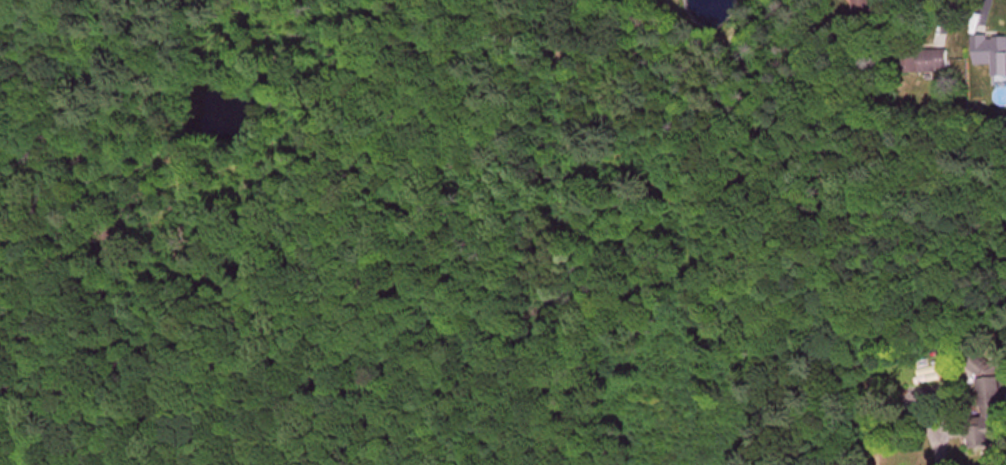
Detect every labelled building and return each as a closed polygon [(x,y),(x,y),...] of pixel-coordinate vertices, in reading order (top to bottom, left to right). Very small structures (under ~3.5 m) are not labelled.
[(877,13),(877,0),(855,0),(855,13),(877,13)] [(990,81),(1005,81),(1005,39),(990,39),(990,81)] [(951,52),(920,52),(920,75),(951,75),(951,52)] [(1003,367),(974,369),(980,451),(1005,449),(1005,401),(1003,367)]
